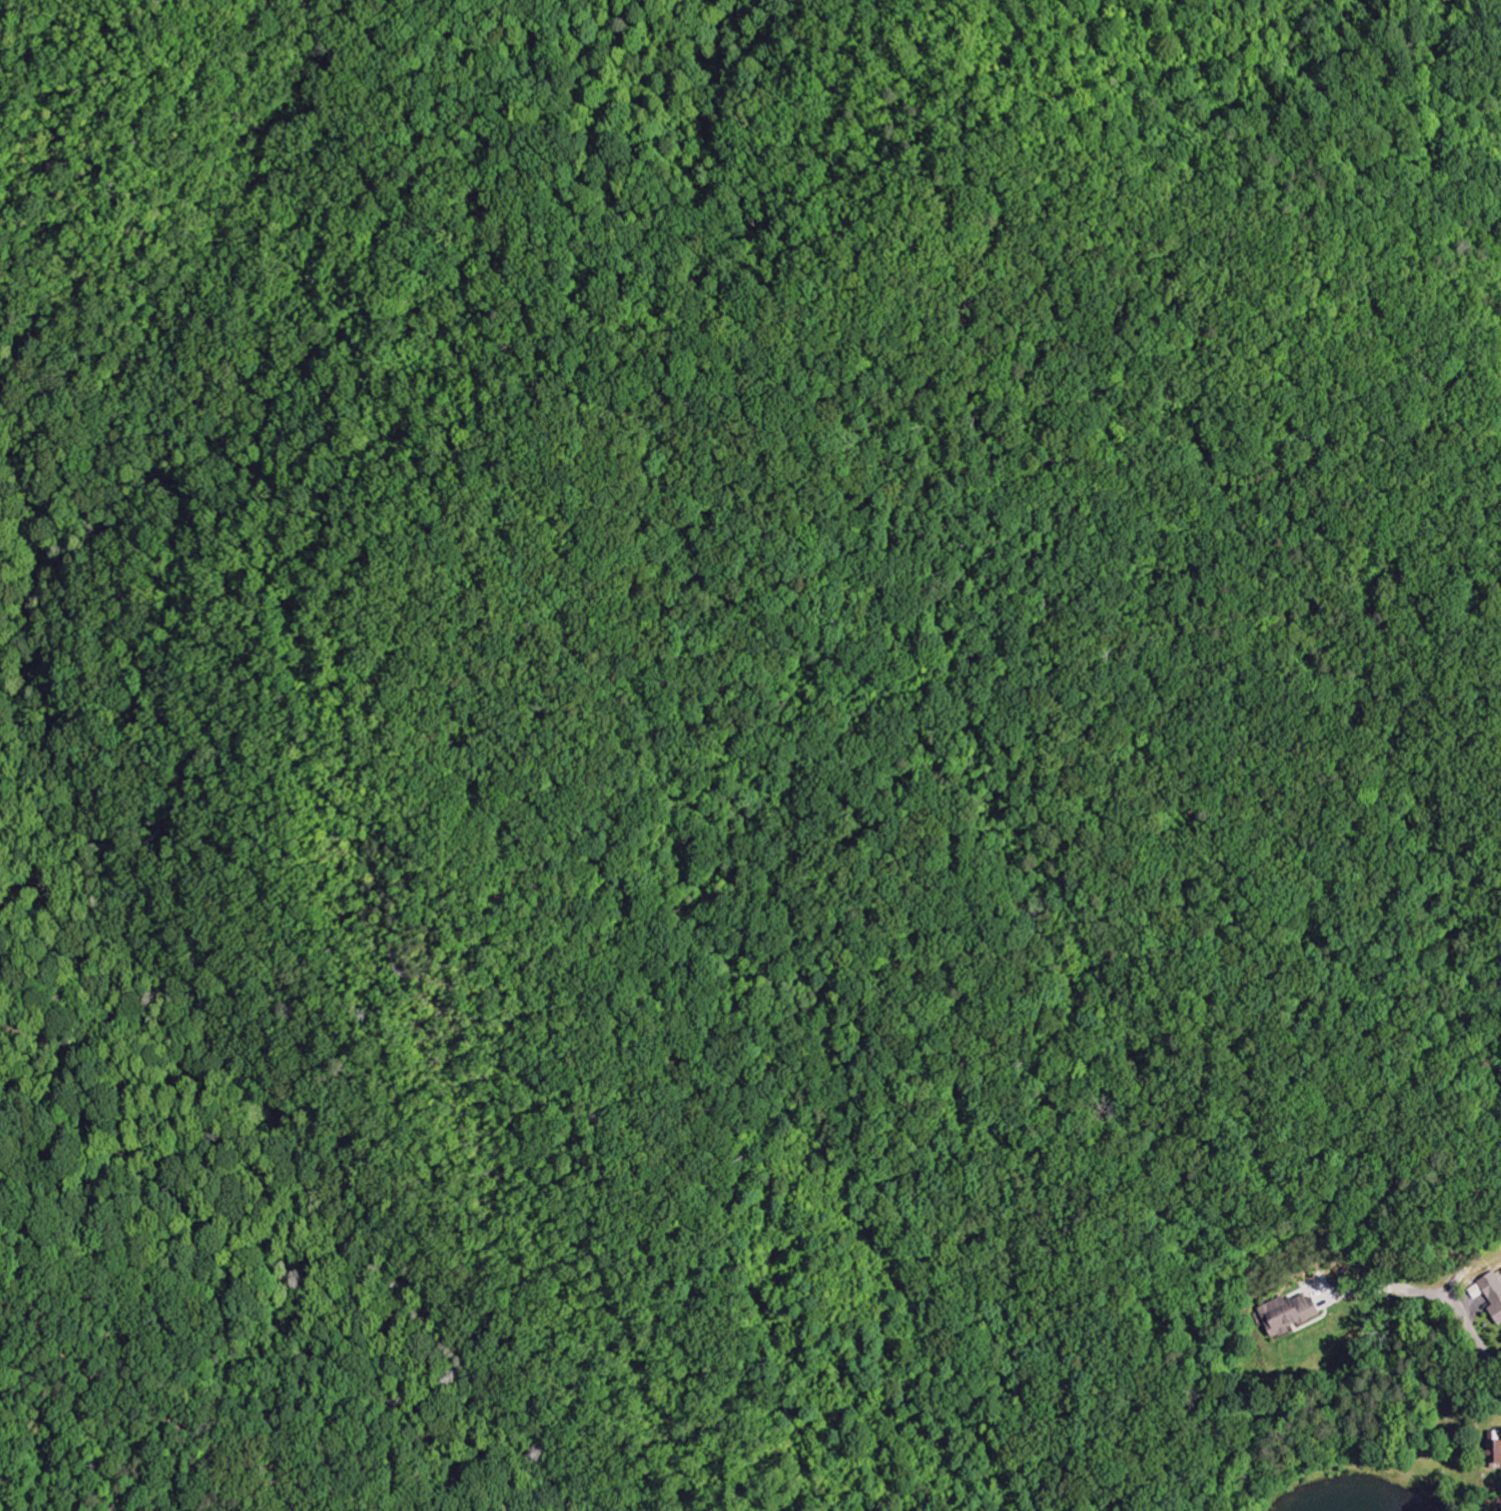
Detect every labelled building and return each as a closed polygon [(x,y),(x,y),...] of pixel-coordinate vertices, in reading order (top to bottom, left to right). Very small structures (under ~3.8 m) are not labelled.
[(1497,1272),(1469,1289),(1475,1300),(1485,1294),(1500,1320),(1500,1278),(1497,1272)] [(1261,1307),(1274,1340),(1294,1332),(1293,1329),(1325,1316),(1316,1292),(1289,1302),(1287,1297),(1261,1307)] [(1488,1442),(1489,1465),(1500,1464),(1500,1442),(1488,1442)]
